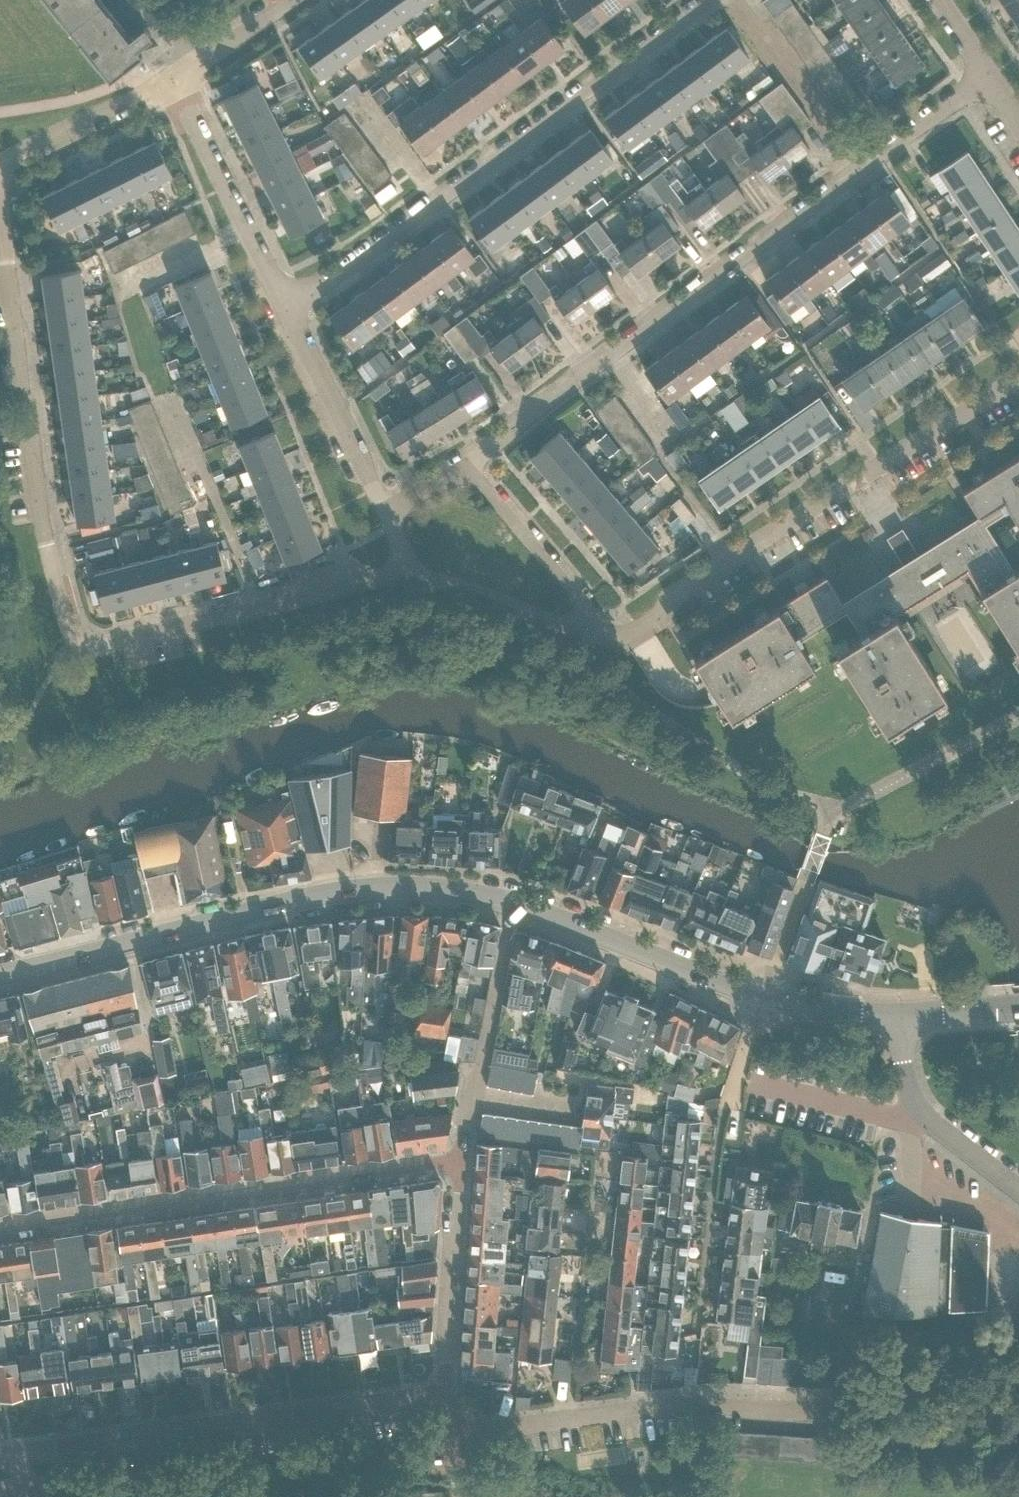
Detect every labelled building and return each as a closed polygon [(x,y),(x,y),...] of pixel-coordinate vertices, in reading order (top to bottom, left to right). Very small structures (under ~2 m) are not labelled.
[(109,79),(140,55),(135,49),(151,36),(144,27),(128,39),(97,0),(47,0),(109,79)] [(382,34),(403,20),(389,0),(364,0),(360,3),(382,34)] [(403,20),(423,5),(420,0),(389,0),(403,20)] [(475,13),(492,1),(492,0),(471,0),(467,2),(475,13)] [(508,0),(505,0),(500,4),(507,14),(514,9),(508,0)] [(605,18),(592,0),(564,0),(561,2),(584,33),(605,18)] [(625,3),(623,0),(592,0),(605,18),(625,3)] [(795,6),(790,0),(763,0),(762,1),(774,16),(792,4),(794,7),(795,6)] [(878,0),(846,0),(838,5),(852,25),(881,4),(878,0)] [(1018,21),(1018,0),(1008,0),(1003,3),(1016,23),(1018,21)] [(339,17),(362,49),(382,34),(360,3),(339,17)] [(799,12),(795,6),(794,7),(792,4),(774,16),(771,18),(778,28),(799,12)] [(895,24),(881,4),(852,25),(866,45),(895,24)] [(505,14),(498,6),(489,14),(495,21),(505,14)] [(806,22),(799,12),(778,28),(785,37),(806,22)] [(319,32),(341,63),(362,49),(339,17),(319,32)] [(486,26),(479,17),(465,27),(472,36),(486,26)] [(520,33),(543,64),(564,48),(541,17),(520,33)] [(813,32),(806,22),(785,37),(792,47),(813,32)] [(909,44),(895,24),(866,45),(880,65),(909,44)] [(706,43),(729,74),(749,58),(726,27),(706,43)] [(320,78),(341,63),(319,32),(298,47),(320,78)] [(820,41),(813,32),(792,47),(799,56),(820,41)] [(523,79),(543,64),(520,33),(500,48),(523,79)] [(469,51),(456,34),(448,40),(461,58),(469,51)] [(829,41),(823,45),(827,51),(832,59),(848,48),(839,34),(829,41)] [(823,45),(820,41),(799,56),(806,66),(827,51),(823,45)] [(685,57),(709,89),(729,74),(706,43),(685,57)] [(924,64),(909,44),(880,65),(895,85),(924,64)] [(444,55),(438,47),(426,56),(432,64),(444,55)] [(503,94),(523,79),(500,48),(489,56),(483,48),(476,54),(482,62),(480,63),(503,94)] [(832,59),(827,51),(806,66),(813,75),(833,60),(832,59)] [(665,72),(688,104),(709,89),(685,57),(665,72)] [(819,84),(840,69),(833,60),(813,75),(819,84)] [(417,61),(407,68),(411,75),(421,67),(417,61)] [(460,77),(483,108),(503,94),(480,63),(460,77)] [(819,84),(826,93),(846,78),(840,69),(819,84)] [(645,87),(668,118),(688,104),(665,72),(645,87)] [(463,123),(483,108),(460,77),(440,92),(463,123)] [(296,78),(274,88),(280,99),(302,89),(296,78)] [(846,78),(826,93),(833,102),(853,87),(846,78)] [(771,140),(770,140),(788,165),(810,149),(797,133),(811,122),(781,82),(759,99),(778,125),(766,134),(771,140)] [(223,100),(234,123),(269,106),(257,83),(223,100)] [(887,83),(877,90),(884,100),(894,92),(887,83)] [(391,96),(383,86),(372,94),(380,104),(391,96)] [(625,102),(648,133),(668,118),(645,87),(625,102)] [(859,97),(853,87),(833,102),(839,111),(859,97)] [(748,101),(740,90),(733,94),(741,106),(748,101)] [(420,107),(443,138),(463,123),(440,92),(420,107)] [(423,154),(443,138),(420,107),(412,96),(386,115),(396,127),(400,123),(423,154)] [(628,149),(648,133),(625,102),(605,118),(628,149)] [(269,106),(234,123),(245,146),(280,129),(269,106)] [(325,125),(332,135),(352,120),(345,111),(325,125)] [(332,135),(338,144),(359,130),(352,120),(332,135)] [(692,130),(699,140),(708,134),(700,123),(692,130)] [(788,165),(770,140),(758,150),(744,131),(736,137),(726,124),(715,133),(738,164),(749,157),(767,181),(788,165)] [(280,129),(245,146),(256,168),(291,151),(280,129)] [(569,144),(592,175),(613,160),(590,129),(569,144)] [(338,144),(345,153),(365,139),(359,130),(338,144)] [(311,157),(337,144),(329,132),(305,144),(311,157)] [(688,145),(679,133),(669,141),(677,153),(688,145)] [(714,133),(703,141),(720,165),(726,173),(727,173),(738,165),(714,133)] [(345,153),(352,163),(372,148),(365,139),(345,153)] [(132,152),(149,187),(172,175),(155,141),(132,152)] [(572,190),(592,175),(569,144),(549,159),(572,190)] [(352,163),(358,172),(379,158),(372,148),(352,163)] [(669,160),(660,148),(634,167),(642,178),(669,160)] [(291,151),(256,168),(267,191),(302,174),(291,151)] [(951,192),(981,172),(967,151),(937,171),(951,192)] [(127,198),(149,187),(132,152),(110,163),(127,198)] [(341,161),(339,156),(314,168),(316,173),(341,161)] [(358,172),(365,181),(385,167),(379,158),(358,172)] [(552,205),(572,190),(549,159),(529,174),(552,205)] [(719,179),(706,189),(724,213),(745,197),(727,173),(726,173),(720,165),(716,160),(709,165),(719,179)] [(104,209),(127,198),(110,163),(87,174),(104,209)] [(345,165),(337,169),(343,181),(353,176),(345,165)] [(392,176),(385,167),(365,181),(372,191),(392,176)] [(724,213),(706,189),(705,189),(700,182),(687,191),(677,178),(669,183),(661,172),(650,181),(666,202),(677,194),(702,229),(724,213)] [(964,212),(994,192),(981,172),(951,192),(964,212)] [(82,220),(104,209),(87,174),(65,186),(82,220)] [(302,174),(267,191),(278,213),(313,196),(302,174)] [(532,220),(552,205),(529,174),(509,189),(532,220)] [(633,175),(632,175),(623,183),(622,182),(607,194),(611,202),(637,182),(633,175)] [(654,211),(666,202),(650,181),(638,190),(654,211)] [(81,220),(82,220),(65,186),(42,197),(59,231),(73,225),(81,240),(89,236),(81,220)] [(888,189),(866,205),(890,237),(889,237),(890,238),(912,222),(911,221),(918,216),(898,187),(890,192),(888,189)] [(512,235),(532,220),(509,189),(489,203),(512,235)] [(978,232),(1007,212),(994,192),(964,212),(978,232)] [(931,203),(925,194),(917,199),(924,208),(931,203)] [(313,196),(278,213),(290,236),(325,219),(313,196)] [(608,204),(603,196),(586,209),(592,216),(608,204)] [(491,250),(512,235),(489,203),(468,219),(482,237),(477,241),(486,253),(491,250)] [(890,237),(866,205),(846,220),(870,252),(869,252),(870,253),(890,238),(889,237),(890,237)] [(956,217),(951,209),(941,216),(946,224),(956,217)] [(185,211),(175,216),(185,238),(196,233),(185,211)] [(1018,233),(1018,230),(1007,212),(978,232),(991,252),(1018,233)] [(641,236),(659,261),(680,245),(656,213),(648,219),(654,227),(641,236)] [(175,216),(164,221),(175,243),(185,238),(175,216)] [(637,277),(659,261),(641,236),(628,246),(622,238),(614,244),(597,220),(585,229),(601,250),(621,276),(631,268),(637,277)] [(870,252),(846,220),(826,235),(850,267),(849,267),(850,268),(861,260),(870,273),(880,267),(870,253),(869,252),(870,252)] [(164,221),(154,226),(165,248),(175,243),(164,221)] [(575,235),(567,225),(559,230),(568,241),(575,235)] [(154,226),(144,231),(155,253),(165,248),(154,226)] [(431,242),(454,273),(467,263),(476,276),(489,266),(480,254),(475,257),(452,226),(431,242)] [(601,250),(585,229),(574,237),(590,259),(601,250)] [(969,238),(964,230),(954,236),(960,244),(969,238)] [(144,231),(133,236),(144,258),(155,253),(144,231)] [(113,232),(102,237),(105,243),(116,238),(113,232)] [(313,237),(317,244),(325,240),(322,233),(313,237)] [(1018,262),(1018,233),(991,252),(1004,272),(1018,262)] [(850,267),(826,235),(806,249),(830,281),(829,282),(830,283),(850,268),(849,267),(850,267)] [(133,236),(123,241),(134,263),(144,258),(133,236)] [(552,246),(544,236),(536,242),(544,253),(552,246)] [(123,241),(113,246),(124,268),(134,263),(123,241)] [(431,242),(411,257),(434,288),(445,279),(455,292),(463,286),(454,273),(431,242)] [(113,246),(103,251),(114,274),(124,268),(113,246)] [(553,253),(559,261),(567,255),(561,247),(553,253)] [(830,281),(806,249),(786,264),(810,296),(809,297),(810,298),(830,283),(829,282),(830,281)] [(983,258),(978,250),(967,256),(972,265),(983,258)] [(911,266),(902,253),(895,258),(905,271),(911,266)] [(411,257),(391,272),(414,303),(434,288),(411,257)] [(918,271),(926,282),(943,269),(935,258),(918,271)] [(589,274),(576,284),(594,309),(615,293),(597,269),(592,261),(584,267),(589,274)] [(1004,272),(1018,293),(1018,292),(1018,262),(1004,272)] [(809,298),(810,298),(809,297),(810,296),(786,264),(765,280),(774,293),(767,298),(786,324),(794,318),(790,312),(802,303),(810,314),(817,309),(809,298)] [(594,309),(576,284),(563,294),(556,284),(550,289),(533,267),(521,276),(534,296),(540,304),(551,296),(555,300),(573,325),(594,309)] [(45,301),(84,296),(80,270),(42,276),(45,301)] [(185,310),(221,296),(211,272),(175,287),(185,310)] [(391,272),(371,287),(394,318),(414,303),(391,272)] [(901,282),(910,293),(923,283),(915,272),(901,282)] [(987,283),(982,275),(971,283),(975,290),(987,283)] [(992,298),(984,286),(976,291),(984,302),(992,298)] [(371,287),(351,302),(374,333),(394,318),(371,287)] [(853,296),(861,307),(872,299),(864,288),(853,296)] [(166,314),(156,291),(145,297),(154,319),(166,314)] [(874,299),(882,309),(891,302),(883,292),(875,299),(874,299)] [(726,310),(749,341),(761,332),(766,339),(782,327),(758,294),(750,300),(747,295),(726,310)] [(87,321),(84,296),(45,301),(49,326),(87,321)] [(194,334),(230,319),(221,296),(185,310),(194,334)] [(525,322),(511,332),(529,356),(551,341),(540,326),(550,318),(540,304),(534,296),(517,310),(525,322)] [(942,311),(962,341),(983,326),(962,297),(942,311)] [(353,348),(374,333),(351,302),(330,317),(353,348)] [(466,310),(460,302),(451,310),(456,317),(466,310)] [(118,316),(116,303),(106,305),(109,317),(118,316)] [(729,356),(749,341),(726,310),(706,325),(729,356)] [(942,354),(962,341),(942,311),(922,325),(942,354)] [(452,326),(444,316),(431,326),(438,336),(452,326)] [(508,372),(529,356),(511,332),(498,342),(490,329),(481,335),(467,316),(455,325),(478,356),(478,355),(481,358),(491,350),(508,372)] [(115,326),(114,318),(102,319),(103,328),(115,326)] [(861,327),(855,318),(845,325),(851,334),(861,327)] [(164,319),(155,322),(161,336),(169,332),(164,319)] [(203,357),(239,343),(230,319),(194,334),(203,357)] [(91,345),(87,321),(49,326),(53,351),(91,345)] [(466,364),(478,356),(455,325),(444,334),(466,364)] [(709,371),(729,356),(706,325),(686,340),(709,371)] [(922,368),(942,354),(922,325),(902,339),(922,368)] [(415,347),(407,335),(395,344),(404,356),(415,347)] [(903,382),(922,368),(902,339),(882,352),(903,382)] [(129,354),(127,340),(118,341),(120,355),(129,354)] [(688,386),(709,371),(686,340),(665,355),(688,386)] [(212,380),(248,366),(239,343),(203,357),(212,380)] [(94,370),(91,345),(53,351),(56,376),(94,370)] [(392,365),(382,350),(368,359),(379,374),(392,365)] [(883,396),(903,382),(882,352),(862,366),(883,396)] [(668,401),(688,386),(665,355),(645,370),(668,401)] [(178,358),(171,361),(168,363),(170,370),(177,368),(181,366),(178,358)] [(222,403),(258,389),(248,366),(212,380),(222,403)] [(758,375),(752,366),(742,373),(748,382),(758,375)] [(862,410),(883,396),(862,366),(842,380),(862,410)] [(170,370),(169,371),(172,380),(180,377),(177,368),(170,370)] [(98,395),(94,370),(56,376),(60,400),(98,395)] [(453,390),(469,415),(492,401),(476,376),(473,370),(465,374),(463,370),(447,380),(453,390)] [(791,381),(784,372),(777,377),(785,386),(791,381)] [(415,377),(419,383),(447,429),(469,415),(453,390),(440,398),(428,378),(422,373),(415,377)] [(447,429),(419,383),(415,377),(406,382),(422,409),(409,417),(425,443),(447,429)] [(783,387),(775,377),(768,382),(776,393),(783,387)] [(737,391),(731,384),(723,390),(729,398),(737,391)] [(762,397),(769,392),(763,384),(756,389),(762,397)] [(149,395),(147,386),(130,391),(133,400),(149,395)] [(199,396),(195,387),(182,392),(186,401),(199,396)] [(375,401),(382,395),(376,387),(368,392),(375,401)] [(267,413),(258,389),(222,403),(231,427),(267,413)] [(752,404),(744,392),(733,400),(741,411),(752,404)] [(101,420),(98,395),(60,400),(63,425),(101,420)] [(595,411),(602,420),(622,405),(615,395),(595,411)] [(798,410),(819,440),(839,426),(819,396),(798,410)] [(129,410),(133,420),(156,411),(152,400),(129,410)] [(690,421),(675,402),(665,409),(680,429),(690,421)] [(602,420),(609,430),(629,414),(622,405),(602,420)] [(597,434),(603,429),(588,408),(585,411),(583,416),(597,434)] [(209,419),(206,409),(191,415),(195,424),(209,419)] [(799,453),(819,440),(798,410),(778,424),(799,453)] [(156,411),(133,420),(137,430),(160,421),(156,411)] [(403,457),(425,443),(409,417),(395,426),(388,413),(380,419),(387,431),(403,457)] [(132,422),(130,414),(129,414),(122,416),(117,417),(119,425),(132,422)] [(609,430),(616,439),(636,424),(629,414),(609,430)] [(105,445),(101,420),(63,425),(66,450),(105,445)] [(160,421),(137,430),(141,441),(164,432),(160,421)] [(616,439),(624,449),(643,434),(636,424),(616,439)] [(779,467),(799,453),(778,424),(758,438),(779,467)] [(205,442),(216,438),(213,429),(201,433),(205,442)] [(239,447),(248,470),(284,455),(275,431),(239,447)] [(164,432),(141,441),(146,451),(169,442),(164,432)] [(546,477),(576,451),(559,432),(529,457),(546,477)] [(620,448),(607,432),(596,441),(609,457),(620,448)] [(624,449),(631,458),(650,443),(643,434),(624,449)] [(759,481),(779,467),(758,438),(738,452),(759,481)] [(169,442),(146,451),(150,462),(173,453),(169,442)] [(638,467),(653,456),(657,453),(650,443),(631,458),(638,467)] [(108,469),(105,445),(66,450),(70,475),(108,469)] [(217,461),(212,448),(203,451),(209,464),(217,461)] [(675,470),(686,462),(677,449),(666,456),(675,470)] [(563,496),(592,470),(576,451),(546,477),(563,496)] [(739,495),(759,481),(738,452),(718,465),(739,495)] [(173,453),(150,462),(154,472),(177,463),(173,453)] [(284,455),(248,470),(254,483),(241,488),(245,498),(257,493),(293,478),(284,455)] [(659,463),(653,456),(637,468),(643,475),(648,472),(659,463)] [(997,470),(963,491),(978,516),(918,553),(908,537),(892,547),(902,564),(842,601),(827,576),(694,659),(732,718),(815,666),(799,641),(846,612),(861,635),(836,650),(886,730),(945,693),(896,615),(967,571),(1018,654),(1018,569),(1015,571),(986,524),(1009,510),(1018,526),(1018,456),(997,470)] [(177,463),(154,472),(158,483),(181,474),(177,463)] [(718,509),(739,495),(718,465),(698,479),(718,509)] [(70,475),(73,499),(112,494),(108,469),(70,475)] [(579,515),(608,489),(592,470),(563,496),(579,515)] [(139,477),(145,490),(154,487),(148,473),(139,477)] [(181,474),(158,483),(162,493),(185,484),(181,474)] [(293,478),(257,493),(267,516),(303,502),(293,478)] [(185,484),(162,493),(166,504),(190,495),(185,484)] [(154,489),(145,490),(126,492),(127,501),(155,498),(154,489)] [(595,534),(625,508),(608,489),(579,515),(595,534)] [(112,494),(73,499),(77,525),(115,519),(113,503),(120,502),(119,493),(112,494)] [(190,495),(166,504),(171,514),(193,506),(194,505),(190,495)] [(679,515),(669,523),(683,539),(692,531),(687,525),(696,518),(680,498),(671,506),(679,515)] [(303,502),(267,516),(276,539),(312,525),(303,502)] [(161,515),(158,504),(139,509),(142,520),(161,515)] [(612,552),(641,527),(625,508),(595,534),(612,552)] [(312,525),(276,539),(286,563),(292,578),(318,568),(312,553),(322,549),(312,525)] [(136,530),(143,556),(154,553),(147,527),(136,530)] [(658,547),(641,527),(612,552),(628,572),(658,547)] [(115,550),(123,548),(120,536),(112,537),(115,550)] [(115,557),(110,537),(87,542),(90,554),(93,554),(94,562),(115,557)] [(216,541),(191,548),(201,585),(226,579),(223,569),(218,550),(216,541)] [(253,548),(251,542),(242,545),(244,552),(253,548)] [(254,569),(265,564),(258,547),(247,552),(254,569)] [(191,548),(167,554),(177,592),(201,585),(191,548)] [(228,548),(218,550),(223,569),(233,567),(228,548)] [(167,554),(143,560),(153,598),(177,592),(167,554)] [(143,560),(119,567),(128,604),(153,598),(143,560)] [(128,604),(119,567),(94,573),(103,611),(128,604)] [(404,819),(409,759),(359,754),(353,814),(393,818),(404,819)] [(448,757),(439,756),(437,772),(446,773),(448,757)] [(510,805),(511,802),(522,768),(509,764),(497,801),(509,805),(510,805)] [(292,799),(306,850),(350,843),(351,770),(289,780),(292,799)] [(539,786),(544,773),(543,773),(543,774),(534,770),(532,777),(521,773),(511,802),(510,805),(537,815),(544,796),(537,793),(538,790),(535,789),(536,785),(539,786)] [(551,776),(544,773),(539,786),(536,785),(535,789),(538,790),(537,793),(544,796),(537,815),(563,825),(575,796),(576,794),(549,784),(551,776)] [(425,795),(424,805),(434,806),(435,796),(425,795)] [(575,796),(563,825),(588,834),(590,835),(600,806),(575,796)] [(305,851),(306,850),(292,799),(236,811),(250,866),(270,863),(274,883),(312,877),(305,851)] [(433,813),(434,813),(434,806),(424,805),(424,820),(404,819),(393,818),(393,825),(391,825),(389,860),(425,862),(427,826),(432,827),(433,813)] [(481,829),(482,811),(469,810),(469,815),(468,828),(463,828),(462,864),(498,865),(500,830),(481,829)] [(427,826),(425,862),(462,864),(463,828),(468,828),(469,815),(434,813),(433,813),(432,827),(427,826)] [(195,820),(132,834),(143,878),(174,870),(181,904),(232,893),(216,821),(215,815),(195,820)] [(629,824),(622,843),(606,880),(598,900),(618,907),(648,836),(647,836),(648,833),(629,824)] [(597,877),(606,880),(622,843),(602,836),(596,852),(583,847),(568,889),(590,897),(597,877)] [(648,836),(618,907),(655,921),(678,863),(659,857),(662,849),(650,844),(652,838),(648,836)] [(727,850),(714,845),(708,860),(721,865),(727,850)] [(678,863),(655,921),(678,929),(692,893),(680,888),(689,864),(687,863),(691,854),(683,851),(678,863)] [(83,860),(82,855),(63,859),(63,857),(55,860),(55,859),(15,870),(16,874),(1,878),(0,875),(0,897),(3,908),(5,916),(15,946),(84,928),(83,926),(92,924),(90,915),(94,913),(84,871),(82,861),(83,860)] [(82,861),(84,871),(90,870),(92,879),(91,879),(100,922),(123,918),(113,875),(100,878),(96,858),(83,860),(82,861)] [(729,916),(718,942),(741,952),(745,945),(769,954),(797,878),(765,864),(760,875),(773,880),(763,906),(755,903),(750,916),(732,908),(739,892),(731,889),(727,897),(728,897),(721,913),(729,916)] [(147,912),(137,867),(113,872),(124,917),(147,912)] [(863,931),(874,897),(823,880),(811,914),(804,912),(787,961),(820,973),(821,969),(869,984),(884,938),(863,931)] [(680,925),(718,942),(729,916),(721,913),(728,897),(727,897),(710,890),(707,897),(694,892),(680,925)] [(364,987),(364,1001),(374,1002),(375,969),(390,969),(392,915),(366,919),(364,987)] [(427,916),(402,915),(398,953),(394,952),(392,971),(404,973),(407,953),(421,955),(427,916)] [(449,955),(462,957),(469,920),(468,920),(434,916),(425,981),(442,983),(444,966),(447,966),(449,955)] [(355,986),(364,987),(366,919),(339,922),(338,965),(353,965),(351,986),(355,986)] [(469,920),(462,957),(456,990),(466,992),(472,961),(493,965),(500,926),(469,920)] [(334,947),(330,923),(294,927),(305,983),(315,981),(313,966),(320,965),(319,961),(334,958),(332,948),(334,947)] [(274,977),(272,977),(279,1015),(281,1022),(293,1019),(285,977),(293,975),(295,972),(298,972),(290,927),(272,931),(272,930),(271,930),(278,966),(272,967),(274,977)] [(278,966),(271,930),(263,931),(264,932),(246,936),(260,996),(266,994),(263,979),(272,977),(274,977),(272,967),(278,966)] [(551,941),(516,931),(502,1004),(533,1010),(537,991),(522,988),(524,977),(543,981),(543,979),(545,967),(551,941)] [(256,992),(246,936),(220,943),(230,998),(256,992)] [(566,974),(575,950),(570,948),(569,948),(551,941),(545,967),(543,979),(553,984),(547,1011),(558,1013),(558,1012),(565,984),(562,984),(566,974)] [(223,995),(213,945),(188,951),(198,1000),(223,995)] [(565,984),(558,1012),(569,1014),(574,997),(574,998),(581,980),(595,986),(604,962),(589,956),(575,950),(566,974),(562,984),(565,984)] [(190,987),(181,953),(142,963),(150,997),(190,987)] [(130,966),(77,980),(23,993),(34,1033),(57,1027),(112,1013),(137,1007),(130,966)] [(576,1031),(605,1043),(624,998),(605,990),(596,1015),(585,1010),(576,1031)] [(670,992),(660,1027),(654,1043),(676,1052),(678,1047),(687,1050),(687,1049),(700,1008),(670,992)] [(18,995),(0,999),(0,1030),(7,1029),(9,1040),(28,1036),(18,995)] [(647,1067),(654,1043),(660,1027),(649,1023),(654,1010),(624,998),(605,1043),(609,1045),(608,1049),(647,1067)] [(445,1052),(453,1011),(418,1006),(411,1048),(445,1052)] [(142,1031),(137,1007),(112,1013),(117,1037),(142,1031)] [(738,1027),(700,1008),(687,1049),(698,1053),(695,1064),(707,1068),(710,1056),(714,1058),(727,1064),(738,1027)] [(404,1011),(389,1010),(388,1022),(402,1023),(404,1011)] [(63,1052),(92,1044),(117,1037),(112,1013),(57,1027),(63,1052)] [(63,1052),(57,1027),(34,1033),(52,1093),(61,1126),(69,1124),(78,1121),(74,1101),(65,1104),(61,1089),(64,1088),(56,1059),(51,1060),(50,1055),(63,1052)] [(459,1061),(474,1061),(479,1036),(461,1034),(456,1061),(459,1061)] [(177,1073),(170,1037),(153,1040),(159,1076),(177,1073)] [(580,1042),(562,1038),(556,1067),(574,1071),(580,1042)] [(363,1048),(363,1068),(381,1066),(383,1040),(377,1039),(376,1049),(363,1048)] [(357,1067),(356,1043),(342,1044),(343,1068),(357,1067)] [(340,1070),(335,1044),(317,1048),(322,1073),(340,1070)] [(494,1047),(491,1063),(526,1070),(529,1054),(494,1047)] [(241,1061),(245,1082),(270,1078),(266,1058),(241,1061)] [(528,1067),(536,1069),(538,1060),(529,1058),(528,1067)] [(291,1075),(287,1059),(270,1062),(273,1079),(291,1075)] [(305,1076),(320,1073),(318,1060),(303,1063),(305,1076)] [(113,1110),(137,1105),(129,1068),(119,1069),(118,1061),(104,1064),(113,1108),(113,1110)] [(454,1093),(459,1062),(444,1062),(411,1063),(412,1077),(403,1078),(406,1097),(413,1095),(413,1097),(454,1093)] [(498,1088),(502,1066),(491,1063),(486,1086),(498,1088)] [(502,1066),(498,1088),(509,1090),(513,1069),(505,1067),(506,1066),(502,1066)] [(129,1068),(137,1105),(159,1099),(154,1078),(134,1083),(130,1068),(129,1068)] [(513,1069),(509,1090),(521,1092),(524,1071),(513,1069)] [(330,1086),(357,1083),(356,1070),(329,1073),(330,1086)] [(524,1071),(521,1092),(532,1094),(536,1074),(524,1071)] [(679,1077),(666,1072),(661,1089),(674,1093),(679,1077)] [(329,1087),(327,1074),(305,1078),(307,1091),(329,1087)] [(243,1088),(242,1078),(228,1081),(230,1091),(243,1088)] [(696,1088),(678,1083),(674,1096),(693,1101),(696,1088)] [(587,1084),(583,1112),(612,1116),(614,1101),(633,1103),(635,1088),(615,1085),(615,1088),(587,1084)] [(369,1088),(358,1089),(361,1105),(362,1105),(369,1158),(394,1155),(388,1118),(373,1120),(369,1088)] [(241,1177),(235,1143),(230,1113),(239,1112),(236,1091),(215,1094),(222,1139),(227,1139),(227,1144),(211,1147),(216,1181),(241,1177)] [(437,1105),(449,1104),(448,1094),(437,1095),(437,1105)] [(663,1141),(698,1145),(700,1121),(686,1120),(689,1101),(674,1096),(668,1095),(663,1141)] [(346,1162),(369,1158),(362,1105),(361,1105),(353,1106),(354,1110),(339,1112),(346,1162)] [(113,1108),(88,1113),(90,1119),(114,1113),(113,1110),(113,1108)] [(261,1126),(264,1140),(267,1139),(272,1172),(295,1169),(290,1136),(274,1138),(270,1109),(259,1110),(261,1126)] [(150,1125),(148,1110),(135,1111),(142,1158),(130,1160),(135,1193),(157,1189),(152,1157),(154,1155),(150,1125)] [(582,1126),(579,1144),(607,1148),(612,1116),(583,1112),(582,1126)] [(451,1114),(415,1120),(414,1113),(405,1114),(406,1121),(392,1124),(396,1155),(445,1147),(451,1114)] [(479,1135),(490,1136),(493,1115),(482,1113),(479,1135)] [(504,1116),(493,1115),(490,1136),(501,1138),(504,1116)] [(515,1117),(504,1116),(501,1138),(512,1139),(515,1117)] [(526,1119),(515,1117),(512,1139),(523,1141),(526,1119)] [(206,1147),(194,1149),(193,1142),(195,1142),(191,1118),(179,1120),(190,1185),(212,1181),(206,1147)] [(537,1120),(526,1119),(523,1141),(525,1141),(525,1140),(535,1142),(537,1120)] [(549,1122),(537,1120),(535,1142),(546,1143),(549,1122)] [(78,1121),(69,1124),(70,1133),(82,1132),(80,1121),(78,1121)] [(560,1123),(549,1122),(546,1143),(557,1144),(560,1123)] [(571,1124),(560,1123),(557,1144),(568,1146),(571,1124)] [(150,1125),(154,1155),(156,1155),(161,1189),(185,1185),(180,1152),(166,1154),(162,1124),(150,1125)] [(582,1126),(571,1124),(568,1146),(579,1147),(579,1144),(582,1126)] [(336,1125),(313,1128),(319,1166),(342,1162),(336,1125)] [(268,1173),(264,1140),(261,1126),(239,1129),(239,1139),(244,1176),(268,1173)] [(111,1196),(135,1193),(130,1160),(129,1160),(127,1144),(126,1144),(124,1128),(116,1129),(119,1145),(121,1162),(106,1164),(111,1196)] [(319,1166),(313,1128),(290,1132),(290,1136),(295,1169),(319,1166)] [(70,1133),(75,1165),(80,1201),(106,1197),(101,1161),(84,1164),(82,1152),(85,1152),(82,1132),(70,1133)] [(12,1211),(39,1207),(34,1171),(28,1134),(16,1136),(16,1134),(1,1137),(3,1150),(18,1147),(23,1180),(8,1182),(12,1211)] [(80,1201),(75,1165),(65,1167),(61,1141),(50,1143),(50,1147),(52,1147),(60,1204),(80,1201)] [(631,1155),(646,1156),(660,1158),(661,1145),(633,1141),(631,1155)] [(663,1145),(661,1145),(660,1158),(659,1164),(695,1168),(698,1145),(663,1141),(663,1145)] [(477,1143),(475,1172),(498,1174),(499,1160),(514,1161),(515,1146),(477,1143)] [(39,1207),(60,1204),(52,1147),(50,1147),(43,1148),(43,1153),(46,1170),(34,1171),(39,1207)] [(523,1149),(521,1169),(536,1171),(538,1150),(523,1149)] [(536,1171),(536,1174),(536,1175),(566,1178),(568,1179),(570,1153),(538,1150),(536,1171)] [(620,1180),(657,1183),(658,1170),(644,1169),(646,1156),(631,1155),(623,1154),(620,1180)] [(657,1183),(657,1184),(657,1188),(693,1191),(695,1168),(659,1164),(658,1170),(657,1183)] [(768,1207),(769,1200),(772,1172),(737,1166),(733,1189),(732,1203),(768,1207)] [(475,1172),(473,1196),(472,1215),(500,1217),(502,1186),(524,1187),(525,1177),(524,1177),(508,1176),(498,1175),(498,1174),(475,1172)] [(536,1175),(536,1174),(528,1174),(527,1185),(541,1187),(540,1198),(530,1197),(530,1200),(563,1204),(566,1178),(536,1175)] [(413,1241),(415,1259),(437,1256),(442,1184),(438,1180),(408,1185),(412,1231),(429,1229),(429,1239),(413,1241)] [(656,1197),(657,1188),(657,1184),(657,1183),(620,1180),(617,1206),(641,1208),(642,1195),(656,1197)] [(8,1212),(4,1181),(0,1181),(0,1213),(8,1212)] [(408,1185),(388,1188),(392,1223),(403,1221),(407,1261),(414,1260),(414,1259),(415,1259),(413,1241),(412,1231),(408,1185)] [(392,1223),(388,1188),(368,1191),(378,1264),(388,1263),(383,1224),(392,1223)] [(657,1188),(656,1197),(654,1211),(690,1215),(693,1191),(657,1188)] [(350,1227),(351,1227),(365,1225),(367,1242),(365,1242),(369,1265),(378,1264),(368,1191),(345,1194),(350,1227)] [(327,1231),(342,1228),(350,1227),(345,1194),(322,1198),(327,1231)] [(327,1231),(322,1198),(301,1201),(306,1234),(327,1231)] [(855,1243),(861,1211),(838,1207),(838,1204),(819,1200),(818,1203),(796,1199),(795,1208),(788,1207),(787,1212),(780,1211),(778,1226),(790,1229),(789,1230),(812,1235),(855,1243)] [(530,1200),(527,1225),(561,1229),(563,1204),(530,1200)] [(778,1201),(769,1200),(768,1207),(732,1203),(729,1226),(765,1230),(765,1226),(767,1214),(777,1215),(778,1201)] [(306,1234),(301,1201),(278,1204),(283,1237),(306,1234)] [(989,1300),(990,1222),(973,1216),(947,1215),(910,1203),(882,1202),(878,1212),(878,1234),(867,1266),(867,1282),(863,1293),(870,1295),(886,1296),(902,1301),(913,1301),(920,1303),(987,1305),(989,1300)] [(283,1237),(278,1204),(255,1207),(260,1241),(261,1241),(272,1239),(283,1237)] [(504,1218),(514,1218),(514,1205),(505,1205),(504,1218)] [(612,1257),(635,1259),(638,1234),(652,1235),(652,1234),(653,1221),(639,1220),(641,1208),(617,1206),(612,1257)] [(233,1211),(238,1243),(242,1273),(244,1284),(245,1285),(255,1283),(253,1273),(252,1273),(247,1242),(260,1241),(255,1207),(233,1211)] [(226,1245),(238,1243),(233,1211),(212,1214),(217,1247),(223,1288),(232,1286),(229,1269),(230,1269),(226,1245)] [(654,1211),(653,1221),(652,1234),(688,1238),(690,1215),(654,1211)] [(217,1247),(212,1214),(190,1217),(199,1281),(200,1281),(209,1279),(205,1248),(217,1247)] [(500,1217),(472,1215),(470,1235),(506,1238),(508,1219),(500,1219),(500,1217)] [(202,1291),(200,1281),(199,1281),(190,1217),(161,1221),(166,1254),(181,1252),(182,1258),(186,1257),(190,1282),(192,1292),(202,1291)] [(166,1254),(161,1221),(139,1225),(144,1257),(151,1298),(161,1297),(155,1255),(166,1254)] [(133,1259),(144,1257),(139,1225),(118,1228),(123,1266),(126,1291),(127,1291),(128,1303),(139,1301),(133,1259)] [(527,1242),(526,1250),(558,1254),(561,1229),(527,1225),(527,1226),(522,1226),(521,1235),(516,1234),(515,1241),(527,1242)] [(775,1228),(765,1226),(765,1230),(729,1226),(726,1249),(762,1253),(764,1238),(773,1239),(775,1228)] [(357,1269),(351,1227),(350,1227),(342,1228),(347,1270),(357,1269)] [(117,1267),(123,1266),(118,1228),(87,1232),(94,1287),(119,1283),(117,1267)] [(94,1287),(87,1232),(31,1241),(38,1287),(41,1309),(50,1308),(50,1306),(60,1305),(58,1293),(94,1287)] [(652,1235),(649,1257),(686,1261),(688,1238),(652,1234),(652,1235)] [(470,1235),(468,1257),(504,1259),(506,1238),(470,1235)] [(272,1239),(261,1241),(268,1282),(278,1281),(272,1239)] [(26,1289),(38,1287),(31,1241),(9,1244),(14,1278),(24,1277),(26,1289)] [(4,1280),(9,1313),(10,1313),(11,1319),(20,1318),(14,1278),(9,1244),(0,1246),(0,1281),(4,1280)] [(726,1249),(723,1272),(759,1276),(759,1272),(762,1253),(726,1249)] [(525,1292),(557,1296),(562,1254),(558,1254),(526,1250),(525,1260),(529,1261),(525,1292)] [(468,1257),(467,1279),(503,1282),(504,1271),(524,1273),(525,1263),(504,1260),(504,1259),(468,1257)] [(647,1285),(633,1284),(635,1259),(612,1257),(607,1307),(644,1311),(645,1304),(647,1285)] [(683,1284),(686,1261),(649,1257),(647,1281),(683,1284)] [(783,1258),(772,1257),(770,1271),(781,1272),(783,1258)] [(397,1287),(400,1308),(411,1306),(424,1304),(433,1303),(434,1282),(436,1260),(402,1265),(402,1266),(375,1270),(376,1277),(402,1274),(402,1286),(397,1287)] [(313,1275),(330,1273),(328,1261),(311,1263),(313,1275)] [(357,1350),(378,1347),(372,1314),(373,1314),(372,1308),(359,1310),(358,1305),(360,1301),(356,1272),(346,1273),(357,1350)] [(759,1272),(759,1276),(723,1272),(720,1294),(756,1299),(757,1294),(758,1284),(768,1286),(769,1273),(759,1272)] [(236,1285),(244,1284),(242,1273),(234,1274),(236,1285)] [(332,1354),(357,1350),(346,1273),(338,1275),(343,1312),(341,1312),(326,1314),(332,1354)] [(294,1281),(306,1358),(329,1354),(324,1320),(312,1322),(306,1279),(294,1281)] [(467,1279),(465,1301),(498,1304),(499,1292),(521,1293),(522,1284),(503,1282),(467,1279)] [(282,1361),(306,1358),(294,1281),(285,1283),(290,1315),(291,1314),(293,1325),(277,1327),(282,1361)] [(645,1304),(681,1308),(683,1284),(647,1281),(647,1285),(645,1304)] [(268,1291),(267,1285),(239,1289),(240,1295),(268,1291)] [(811,1292),(804,1291),(800,1319),(807,1320),(811,1292)] [(523,1313),(555,1317),(557,1296),(525,1292),(523,1313)] [(203,1295),(207,1319),(216,1318),(217,1318),(214,1293),(203,1295)] [(756,1376),(759,1355),(766,1296),(757,1294),(756,1299),(720,1294),(717,1318),(750,1322),(743,1375),(756,1376)] [(273,1325),(270,1302),(269,1295),(257,1297),(261,1326),(250,1328),(255,1365),(278,1361),(273,1325)] [(181,1298),(174,1299),(175,1308),(177,1321),(180,1340),(184,1374),(204,1371),(198,1330),(186,1332),(184,1320),(184,1318),(181,1298)] [(156,1311),(175,1308),(174,1299),(154,1301),(156,1311)] [(465,1301),(463,1322),(496,1325),(498,1304),(465,1301)] [(396,1310),(395,1311),(396,1320),(397,1332),(408,1331),(410,1343),(430,1340),(433,1303),(424,1304),(425,1315),(412,1317),(411,1306),(400,1308),(395,1308),(396,1310)] [(643,1321),(642,1327),(678,1331),(681,1308),(645,1304),(644,1311),(643,1321)] [(128,1306),(120,1307),(122,1320),(130,1319),(129,1313),(128,1306)] [(638,1366),(642,1327),(628,1326),(628,1320),(643,1321),(644,1311),(607,1307),(600,1370),(624,1372),(627,1368),(639,1368),(639,1366),(638,1366)] [(157,1344),(156,1344),(144,1345),(139,1311),(129,1313),(130,1319),(133,1344),(138,1381),(161,1378),(157,1344)] [(395,1311),(373,1314),(372,1314),(378,1347),(410,1343),(408,1331),(397,1332),(396,1320),(395,1311)] [(62,1316),(73,1390),(95,1387),(90,1355),(80,1356),(75,1322),(85,1320),(84,1312),(62,1316)] [(251,1365),(246,1328),(243,1313),(235,1314),(236,1326),(240,1325),(241,1329),(222,1332),(228,1368),(251,1365)] [(550,1360),(555,1317),(523,1313),(518,1357),(550,1360)] [(152,1315),(156,1344),(157,1344),(161,1378),(184,1374),(180,1340),(164,1343),(161,1326),(160,1314),(152,1315)] [(40,1352),(46,1394),(73,1390),(62,1316),(50,1317),(53,1332),(57,1332),(59,1349),(41,1352),(40,1352)] [(218,1327),(217,1327),(216,1318),(207,1319),(197,1321),(198,1330),(204,1371),(224,1369),(218,1327)] [(463,1322),(462,1344),(494,1346),(495,1333),(517,1335),(519,1319),(507,1318),(506,1326),(496,1325),(463,1322)] [(21,1371),(16,1372),(14,1360),(6,1361),(5,1355),(7,1354),(3,1324),(0,1325),(0,1401),(25,1397),(21,1371)] [(676,1355),(678,1331),(642,1327),(638,1366),(639,1366),(639,1368),(638,1388),(651,1389),(654,1353),(676,1355)] [(25,1397),(46,1394),(40,1352),(41,1352),(38,1328),(28,1330),(31,1354),(19,1355),(21,1371),(25,1397)] [(108,1334),(111,1352),(112,1352),(116,1384),(138,1381),(133,1344),(121,1345),(118,1332),(108,1334)] [(87,1337),(90,1355),(95,1387),(116,1384),(112,1352),(111,1352),(99,1354),(96,1335),(87,1337)] [(494,1346),(462,1344),(460,1365),(491,1368),(491,1376),(508,1378),(510,1353),(494,1351),(494,1346)] [(773,1356),(759,1355),(756,1376),(755,1383),(770,1384),(773,1356)] [(789,1357),(773,1356),(770,1384),(787,1385),(789,1357)] [(787,1385),(801,1386),(803,1358),(789,1357),(787,1385)] [(558,1362),(557,1362),(556,1375),(567,1376),(568,1363),(566,1363),(566,1359),(558,1358),(558,1362)] [(801,1386),(816,1387),(817,1359),(803,1358),(801,1386)] [(816,1387),(830,1389),(832,1361),(817,1359),(816,1387)] [(832,1361),(830,1389),(844,1390),(846,1362),(832,1361)] [(493,1381),(492,1391),(507,1392),(508,1382),(493,1381)] [(742,1457),(744,1433),(732,1432),(730,1456),(742,1457)] [(756,1433),(744,1433),(742,1457),(754,1457),(756,1433)] [(768,1434),(756,1433),(754,1457),(766,1458),(768,1434)] [(814,1462),(816,1438),(804,1437),(802,1461),(814,1462)]
